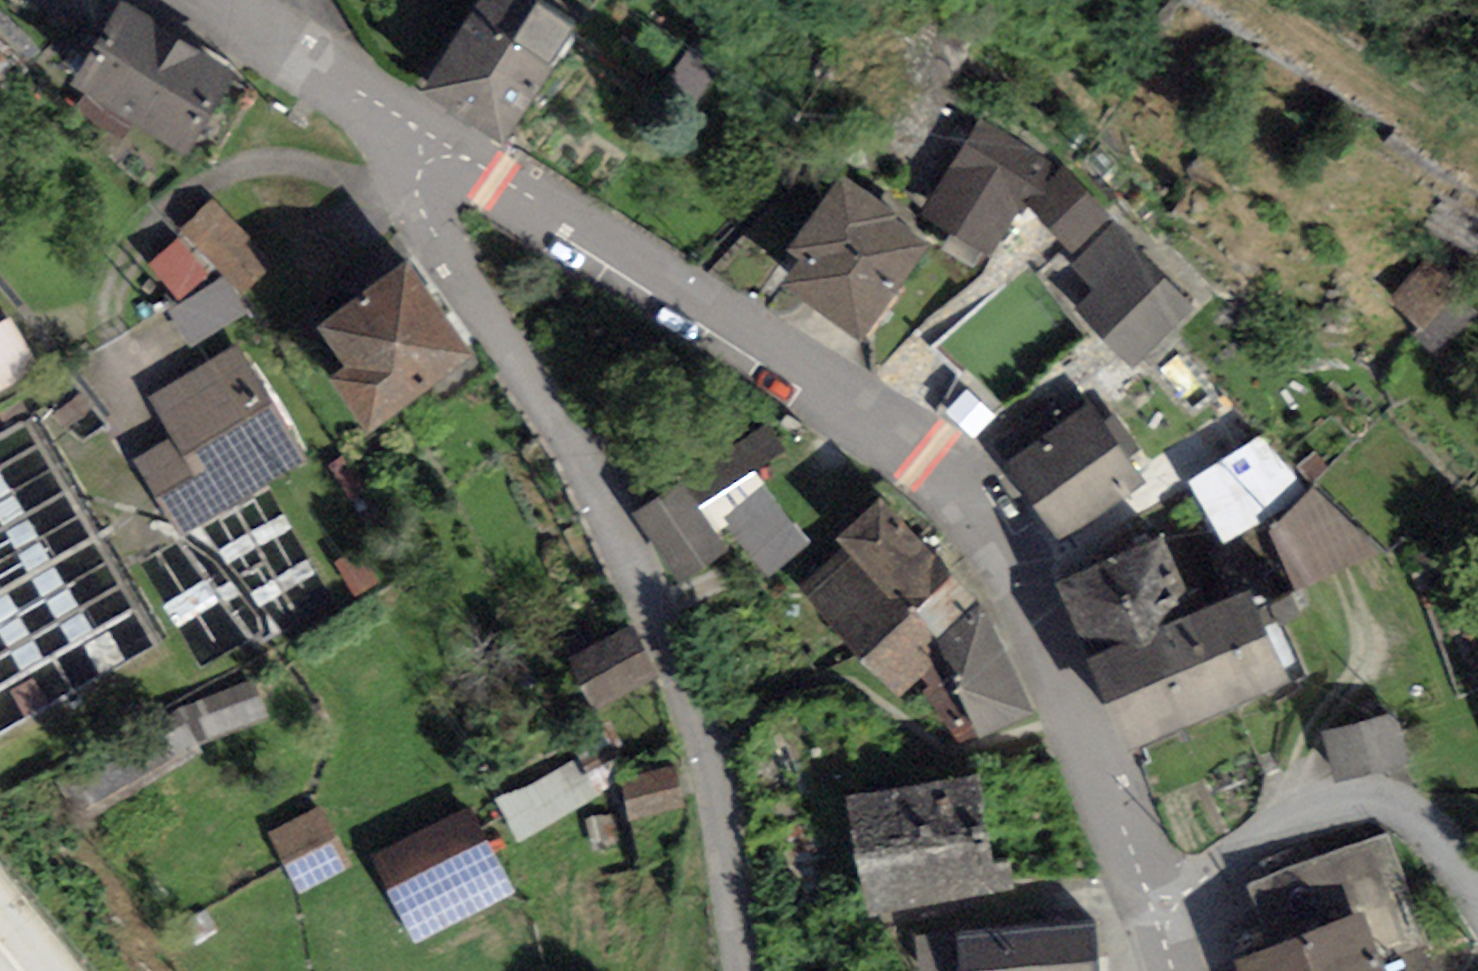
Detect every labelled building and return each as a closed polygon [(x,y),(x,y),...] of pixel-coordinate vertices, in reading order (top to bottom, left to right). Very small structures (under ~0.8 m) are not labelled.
[(548,0),(476,0),(425,87),(510,136),(579,18),(548,0)] [(237,70),(119,2),(71,85),(190,153),(237,70)] [(1051,164),(976,121),(921,218),(990,257),(1015,213),(1021,217),(1051,164)] [(1077,262),(1116,225),(1065,168),(1029,206),(1077,262)] [(899,218),(841,180),(789,251),(798,261),(780,288),(861,341),(929,244),(899,218)] [(214,199),(177,232),(181,238),(149,266),(179,300),(216,268),(224,277),(240,295),(267,271),(243,244),(249,239),(214,199)] [(1195,308),(1116,225),(1077,262),(1070,268),(1092,291),(1074,309),(1131,369),(1195,308)] [(479,364),(408,261),(316,324),(346,367),(331,377),(372,437),(479,364)] [(224,277),(169,313),(189,349),(248,313),(240,295),(224,277)] [(0,328),(0,402),(49,378),(18,318),(0,328)] [(308,462),(241,346),(149,399),(172,440),(133,462),(177,537),(308,462)] [(1104,424),(1090,404),(1004,464),(1059,542),(1145,482),(1129,459),(1141,451),(1115,416),(1104,424)] [(1187,485),(1225,545),(1301,494),(1265,440),(1187,485)] [(758,470),(698,505),(715,531),(727,525),(770,578),(810,540),(758,470)] [(683,481),(635,513),(680,581),(728,550),(715,531),(698,505),(683,481)] [(1315,491),(1270,531),(1292,597),(1386,550),(1315,491)] [(883,499),(838,539),(847,549),(803,589),(899,697),(921,677),(946,655),(933,641),(976,603),(883,499)] [(1166,537),(1055,583),(1087,659),(1198,614),(1166,537)] [(1253,591),(1198,614),(1087,659),(1125,751),(1291,682),(1253,591)] [(1035,713),(976,603),(933,641),(946,655),(921,677),(931,687),(923,691),(957,743),(978,735),(980,741),(1035,713)] [(659,683),(628,627),(568,659),(599,715),(659,683)] [(168,710),(173,717),(181,713),(197,744),(269,718),(255,678),(168,710)] [(197,744),(181,713),(173,717),(57,779),(78,821),(202,755),(197,744)] [(1402,713),(1322,733),(1335,785),(1415,765),(1402,713)] [(686,820),(679,767),(623,774),(630,828),(686,820)] [(977,775),(846,798),(869,928),(1016,902),(1009,860),(993,863),(977,775)] [(353,869),(322,806),(267,832),(298,896),(353,869)] [(472,807),(371,859),(415,944),(516,892),(472,807)] [(1245,888),(1269,950),(1363,914),(1385,970),(1439,970),(1386,834),(1245,888)] [(1269,950),(1235,963),(1238,970),(1385,970),(1363,914),(1269,950)] [(956,933),(960,970),(1098,970),(1092,922),(956,933)] [(914,938),(918,970),(952,970),(960,970),(956,933),(914,938)]
